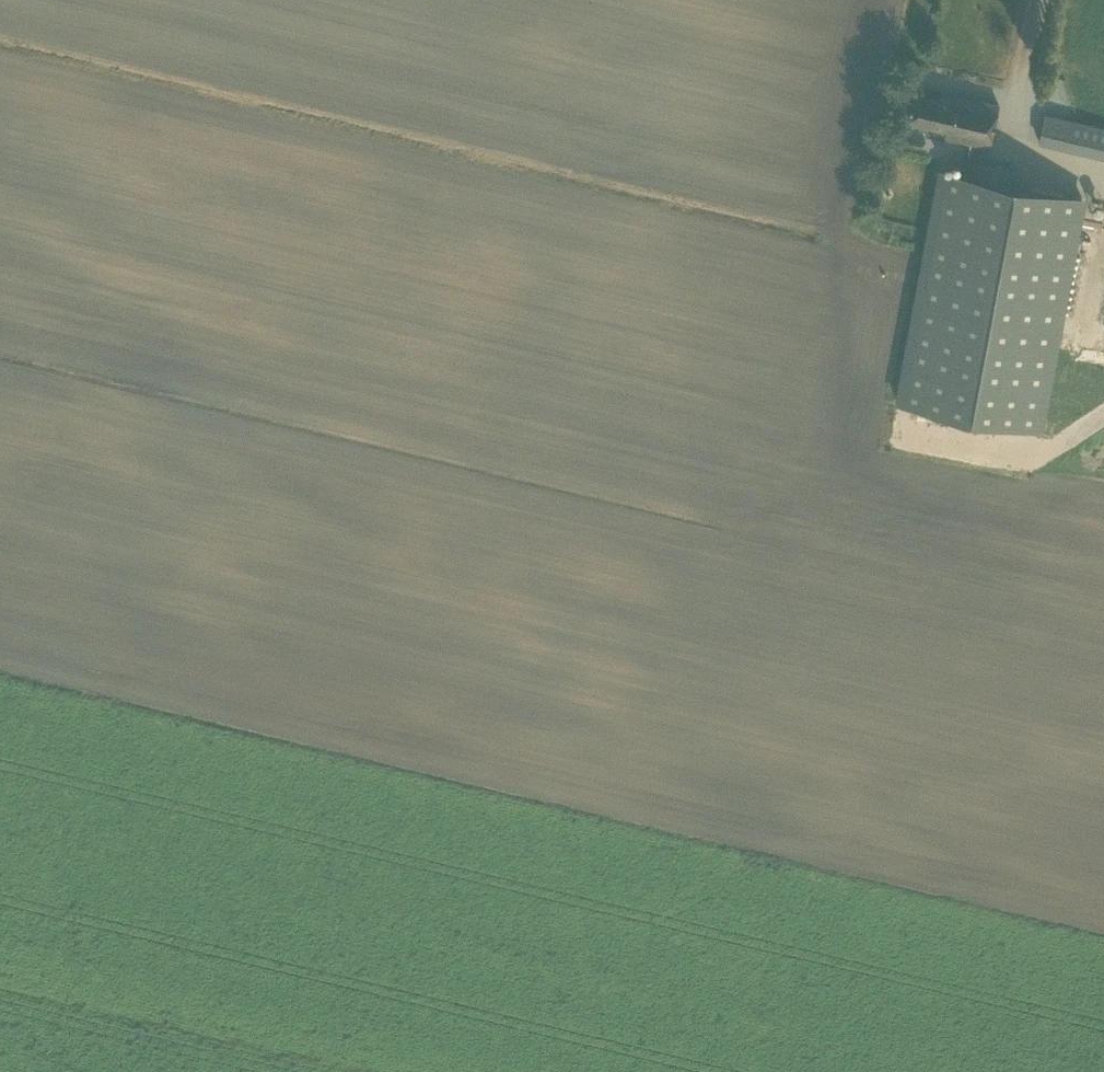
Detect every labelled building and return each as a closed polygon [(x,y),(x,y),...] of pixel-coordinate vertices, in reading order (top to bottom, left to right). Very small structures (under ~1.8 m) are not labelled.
[(948,129),(946,135),(989,145),(998,104),(955,95),(954,101),(915,92),(909,120),(948,129)] [(1103,156),(1103,129),(1045,115),(1039,140),(1103,156)] [(925,232),(894,402),(896,403),(1042,431),(1085,197),(1025,186),(1011,183),(1014,167),(985,161),(967,157),(964,175),(943,171),(937,170),(926,228),(925,232)]
